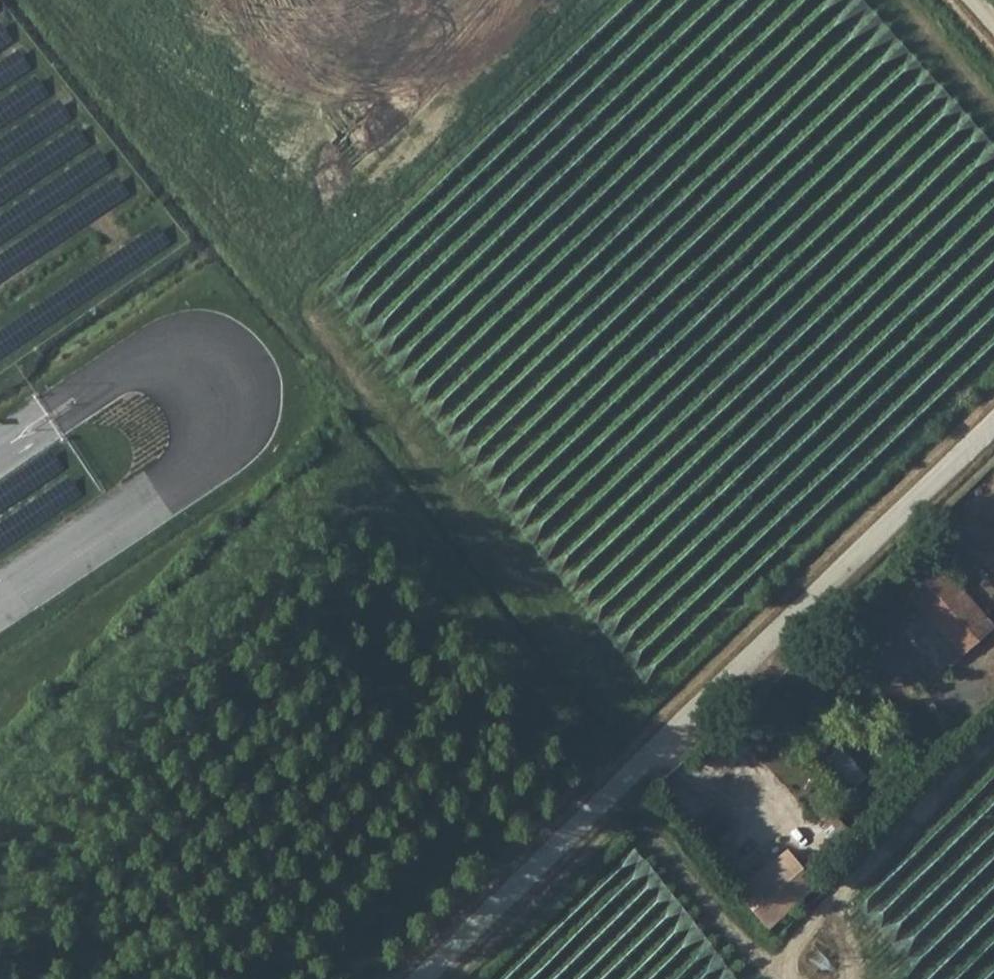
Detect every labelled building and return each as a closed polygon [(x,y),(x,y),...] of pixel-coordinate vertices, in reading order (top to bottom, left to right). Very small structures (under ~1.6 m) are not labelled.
[(909,593),(926,611),(912,624),(954,667),(993,628),(993,617),(941,562),(909,593)] [(743,887),(775,924),(821,885),(788,848),(743,887)]
